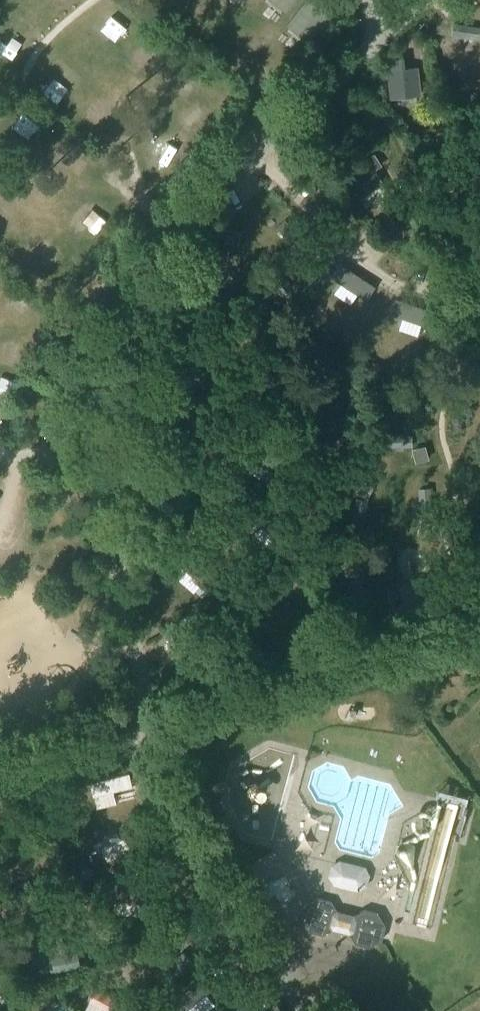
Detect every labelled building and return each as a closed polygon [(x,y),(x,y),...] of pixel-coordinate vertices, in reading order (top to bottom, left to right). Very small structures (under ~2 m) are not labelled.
[(296,17),(317,33),(336,7),(326,0),(309,0),(296,17)] [(390,99),(422,96),(419,67),(405,68),(404,58),(386,61),(390,99)] [(374,169),(381,164),(375,154),(343,173),(358,198),(382,185),(374,169)] [(285,221),(278,228),(289,238),(295,230),(285,221)] [(293,252),(292,266),(302,266),(303,252),(293,252)] [(340,263),(331,276),(368,300),(376,287),(340,263)] [(227,269),(218,274),(226,286),(234,281),(227,269)] [(285,279),(274,288),(281,296),(291,286),(285,279)] [(247,289),(245,298),(259,301),(261,291),(247,289)] [(397,300),(392,315),(434,328),(439,313),(397,300)] [(213,370),(202,379),(210,390),(221,382),(213,370)] [(383,435),(383,447),(413,448),(413,436),(383,435)] [(412,449),(416,463),(429,459),(426,445),(414,448),(412,449)] [(363,478),(356,491),(368,497),(375,484),(363,478)] [(431,489),(419,489),(421,519),(433,518),(431,489)] [(356,499),(352,528),(364,530),(368,500),(356,499)] [(434,523),(421,520),(417,535),(430,538),(434,523)] [(360,573),(360,559),(345,559),(345,573),(360,573)] [(362,578),(351,583),(363,611),(374,606),(362,578)] [(278,647),(307,621),(287,600),(260,625),(278,647)] [(181,668),(214,658),(207,636),(192,639),(189,628),(171,634),(181,668)] [(129,774),(90,783),(94,797),(133,787),(129,774)] [(149,777),(137,783),(143,794),(155,788),(149,777)] [(113,792),(94,797),(96,808),(116,804),(113,792)] [(122,837),(101,850),(108,862),(129,849),(122,837)] [(7,844),(0,856),(7,861),(15,848),(7,844)] [(81,869),(80,878),(93,878),(93,869),(81,869)] [(117,885),(115,902),(154,907),(156,891),(117,885)] [(332,930),(350,935),(355,944),(369,947),(382,940),(385,926),(378,913),(364,910),(354,915),(337,911),(332,901),(317,898),(305,905),(301,919),(308,932),(323,935),(332,930)] [(130,950),(143,950),(143,942),(130,942),(130,950)] [(77,951),(36,959),(39,974),(80,966),(77,951)] [(182,952),(156,974),(167,986),(192,964),(182,952)] [(11,953),(2,956),(6,967),(15,964),(11,953)] [(144,959),(145,969),(153,968),(152,958),(144,959)] [(218,978),(224,974),(219,965),(213,969),(218,978)] [(171,1002),(179,1010),(185,1010),(210,990),(200,977),(171,1002)] [(89,1000),(110,1010),(130,1010),(132,1007),(96,988),(89,1000)] [(207,993),(197,1001),(201,1007),(211,998),(207,993)] [(49,1007),(52,1010),(69,1010),(61,1000),(49,1007)]
